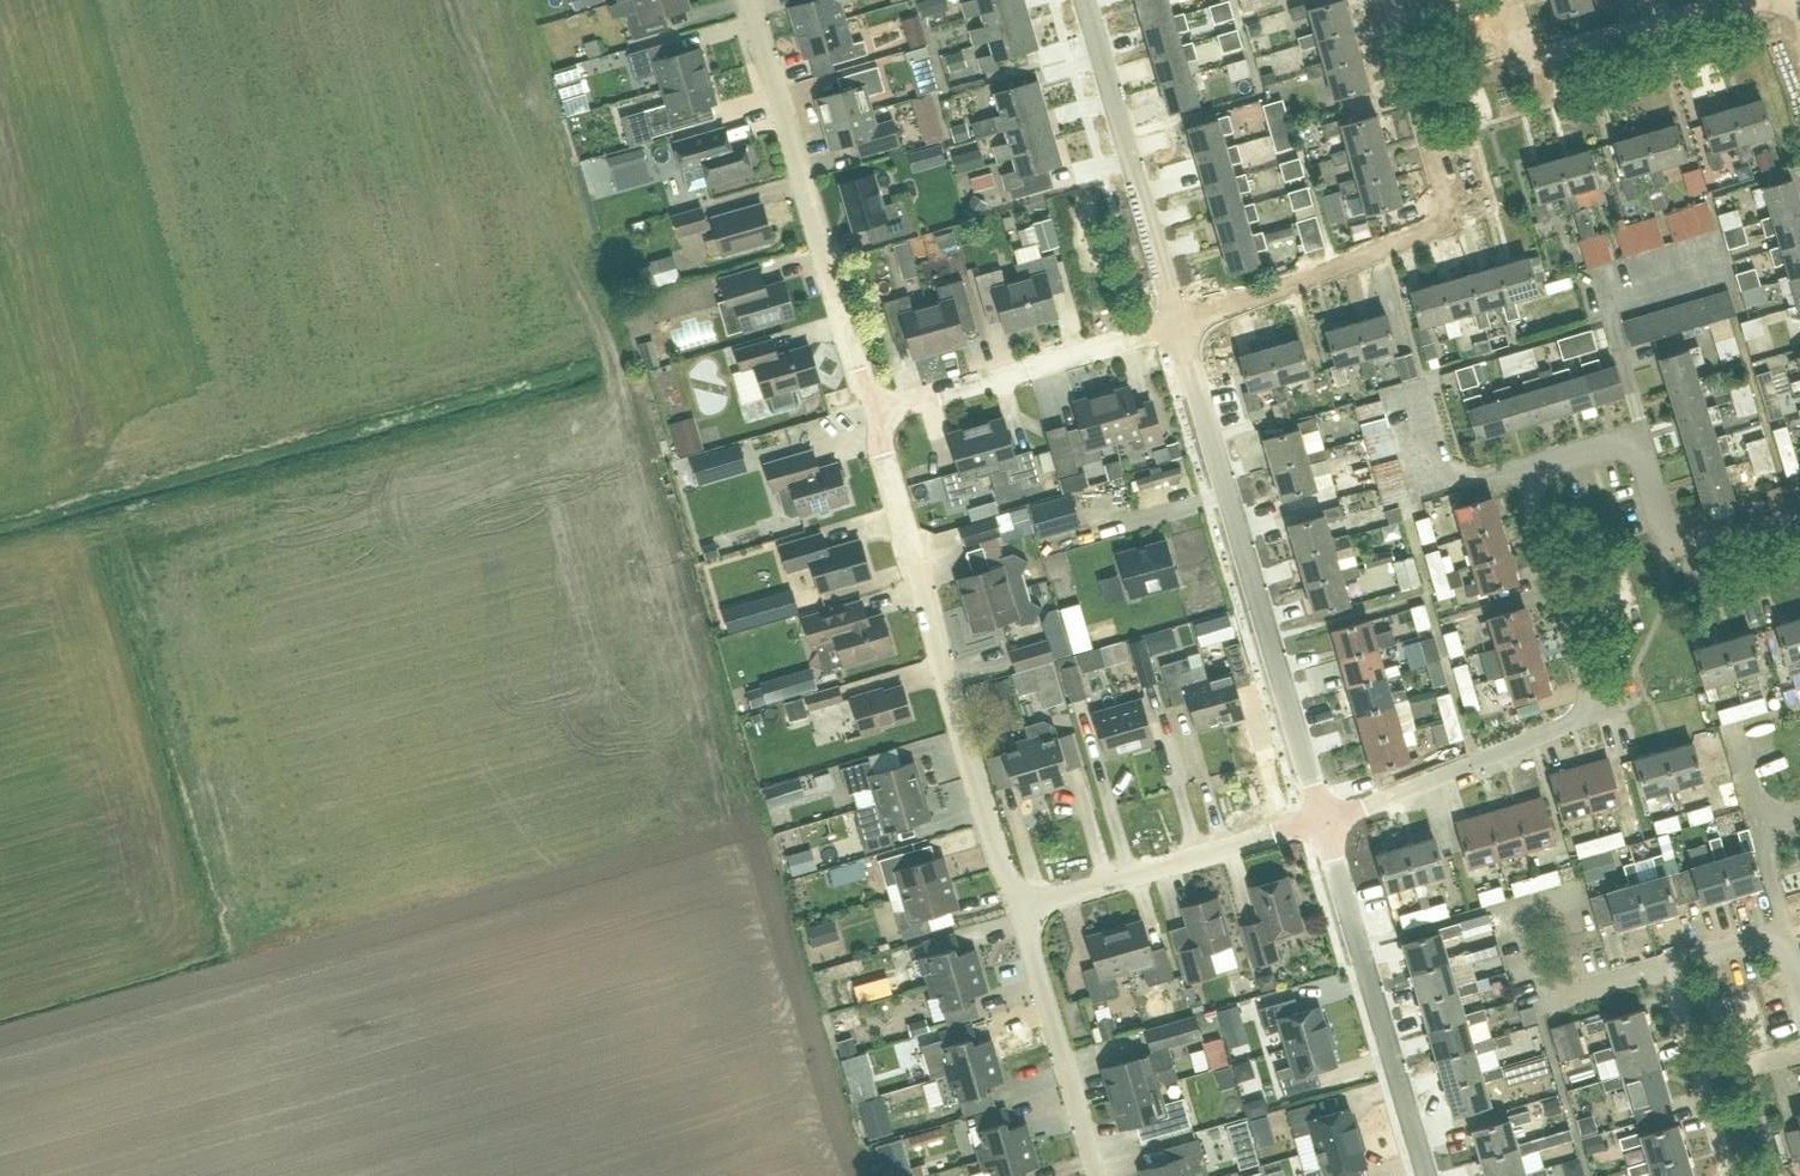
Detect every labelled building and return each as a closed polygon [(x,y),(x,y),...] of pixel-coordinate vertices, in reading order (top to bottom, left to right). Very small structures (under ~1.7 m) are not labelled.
[(606,0),(572,0),(575,10),(606,1),(606,0)] [(689,9),(686,0),(636,0),(639,12),(626,15),(633,40),(669,30),(665,16),(689,9)] [(790,7),(797,33),(844,19),(840,5),(853,2),(852,0),(813,0),(790,7)] [(940,16),(940,0),(923,0),(923,15),(940,16)] [(966,18),(981,13),(978,5),(997,0),(971,0),(962,3),(966,18)] [(981,13),(984,26),(970,30),(974,45),(989,41),(986,33),(1030,20),(1024,0),(997,0),(978,5),(981,13)] [(1143,26),(1173,18),(1172,15),(1169,3),(1179,0),(1135,0),(1143,26)] [(1244,13),(1270,4),(1269,0),(1240,0),(1244,13)] [(1352,31),(1343,0),(1311,10),(1308,3),(1290,8),(1293,21),(1309,16),(1314,33),(1316,41),(1352,31)] [(1556,18),(1592,8),(1590,0),(1551,0),(1556,18)] [(1214,23),(1233,18),(1228,1),(1209,6),(1214,23)] [(1173,18),(1143,26),(1151,55),(1181,46),(1180,44),(1177,32),(1189,29),(1184,12),(1172,15),(1173,18)] [(797,33),(805,58),(829,51),(833,65),(868,55),(864,41),(851,44),(844,19),(797,33)] [(996,61),(1038,49),(1030,20),(986,33),(989,41),(993,53),(978,58),(982,73),(998,68),(996,61)] [(1260,22),(1248,25),(1251,37),(1258,35),(1262,28),(1260,22)] [(922,29),(907,34),(911,47),(926,43),(922,29)] [(1223,52),(1242,46),(1236,29),(1217,35),(1223,52)] [(1301,50),(1317,45),(1322,62),(1324,70),(1360,60),(1352,31),(1316,41),(1314,33),(1298,38),(1301,50)] [(597,40),(583,44),(587,58),(601,54),(597,40)] [(1181,46),(1151,55),(1159,84),(1189,75),(1189,73),(1185,61),(1197,58),(1192,41),(1180,44),(1181,46)] [(635,81),(658,74),(662,89),(708,76),(700,48),(671,56),(667,43),(628,54),(635,81)] [(1368,55),(1373,83),(1403,78),(1398,50),(1368,55)] [(958,54),(946,58),(950,71),(963,67),(958,54)] [(1231,81),(1250,76),(1245,59),(1226,64),(1231,81)] [(1304,60),(1280,66),(1284,80),(1308,73),(1306,67),(1304,60)] [(1333,100),(1369,90),(1360,60),(1324,70),(1322,62),(1306,67),(1308,73),(1310,79),(1325,74),(1333,100)] [(554,71),(562,100),(585,93),(576,64),(554,71)] [(841,92),(817,99),(824,125),(871,111),(867,96),(885,91),(878,67),(837,78),(841,92)] [(1206,87),(1201,70),(1189,73),(1189,75),(1159,84),(1168,114),(1198,105),(1194,91),(1206,87)] [(687,112),(716,104),(708,76),(662,89),(666,104),(644,111),(652,137),(691,126),(687,112)] [(910,83),(914,96),(937,90),(934,76),(910,83)] [(1000,115),(986,119),(971,123),(976,138),(1005,130),(1002,121),(1045,109),(1037,81),(994,93),(1000,115)] [(954,111),(977,98),(972,88),(949,101),(954,111)] [(909,100),(915,121),(938,114),(932,93),(909,100)] [(1282,100),(1263,105),(1270,129),(1289,123),(1282,100)] [(1771,135),(1761,100),(1731,108),(1741,144),(1736,146),(1741,163),(1753,159),(1748,142),(1771,135)] [(1711,152),(1706,153),(1711,172),(1723,168),(1717,151),(1736,146),(1741,144),(1731,108),(1701,117),(1711,152)] [(998,162),(1013,157),(1010,149),(1053,136),(1045,109),(1002,121),(1005,130),(1008,142),(994,146),(998,162)] [(824,125),(832,150),(856,143),(860,156),(900,145),(893,120),(875,125),(871,111),(824,125)] [(1217,117),(1217,119),(1187,128),(1196,158),(1226,149),(1225,147),(1222,135),(1234,131),(1229,115),(1217,117)] [(1385,146),(1376,115),(1342,125),(1340,120),(1321,125),(1325,137),(1342,132),(1347,149),(1349,156),(1385,146)] [(1277,152),(1296,146),(1289,123),(1270,129),(1277,152)] [(963,125),(951,128),(955,141),(967,138),(963,125)] [(1655,169),(1650,171),(1655,188),(1660,187),(1666,185),(1661,167),(1686,160),(1675,125),(1645,134),(1655,169)] [(743,140),(729,144),(725,128),(709,133),(674,143),(682,170),(688,191),(708,185),(752,172),(750,163),(755,156),(752,146),(744,144),(743,140)] [(1624,177),(1619,178),(1624,197),(1636,194),(1631,176),(1650,171),(1655,169),(1645,134),(1614,143),(1624,177)] [(1010,188),(1013,199),(1054,187),(1048,169),(1062,165),(1053,136),(1010,149),(1013,157),(1016,170),(1002,174),(1006,189),(1010,188)] [(1234,178),(1234,176),(1230,164),(1242,160),(1237,144),(1225,147),(1226,149),(1196,158),(1204,187),(1234,178)] [(925,148),(930,165),(943,161),(938,145),(925,148)] [(1334,166),(1350,162),(1355,178),(1357,185),(1393,175),(1385,146),(1349,156),(1347,149),(1331,154),(1334,166)] [(646,163),(642,148),(607,158),(612,173),(646,163)] [(980,150),(954,157),(958,172),(984,164),(980,150)] [(1599,186),(1589,150),(1558,159),(1574,212),(1582,239),(1593,236),(1595,235),(1587,208),(1580,210),(1575,193),(1599,186)] [(1771,155),(1758,160),(1762,174),(1776,170),(1771,155)] [(1285,181),(1304,175),(1299,159),(1280,164),(1285,181)] [(1568,213),(1574,212),(1558,159),(1528,168),(1538,202),(1533,203),(1539,222),(1550,219),(1545,201),(1563,196),(1568,213)] [(1740,167),(1737,173),(1739,182),(1752,178),(1747,164),(1740,167)] [(992,173),(970,180),(974,192),(996,185),(992,173)] [(1242,207),(1242,205),(1238,193),(1250,189),(1246,173),(1234,176),(1234,178),(1204,187),(1213,216),(1242,207)] [(912,231),(903,201),(882,207),(873,175),(841,184),(854,230),(868,226),(873,242),(912,231)] [(1366,215),(1401,205),(1393,175),(1357,185),(1355,178),(1339,183),(1342,196),(1359,190),(1366,215)] [(1702,175),(1685,181),(1689,195),(1706,190),(1702,175)] [(1752,190),(1757,206),(1767,204),(1770,216),(1771,219),(1799,210),(1799,206),(1792,180),(1765,187),(1765,185),(1752,190)] [(1288,193),(1293,210),(1313,204),(1307,187),(1288,193)] [(1655,188),(1646,191),(1652,211),(1666,206),(1660,187),(1655,188)] [(1339,191),(1321,196),(1329,224),(1347,219),(1339,191)] [(1715,228),(1707,200),(1691,205),(1699,233),(1715,228)] [(962,211),(975,219),(982,209),(969,201),(962,211)] [(1250,235),(1247,222),(1259,218),(1254,202),(1242,205),(1242,207),(1213,216),(1221,245),(1251,236),(1250,235)] [(772,240),(762,205),(713,219),(723,254),(772,240)] [(1686,238),(1699,233),(1691,205),(1678,210),(1686,238)] [(671,217),(677,238),(708,230),(702,208),(671,217)] [(1738,208),(1719,214),(1723,231),(1743,225),(1738,208)] [(1665,215),(1672,242),(1686,238),(1678,210),(1665,215)] [(1770,216),(1761,219),(1766,236),(1776,233),(1779,245),(1780,248),(1799,242),(1799,210),(1771,219),(1770,216)] [(1305,251),(1325,245),(1316,216),(1296,222),(1305,251)] [(1651,248),(1665,244),(1656,216),(1642,220),(1651,248)] [(1034,224),(1042,251),(1060,246),(1052,219),(1034,224)] [(1637,253),(1651,248),(1642,220),(1629,225),(1637,253)] [(1272,245),(1297,238),(1294,225),(1268,232),(1272,245)] [(1615,229),(1624,257),(1637,253),(1629,225),(1615,229)] [(1728,248),(1748,242),(1743,225),(1723,231),(1728,248)] [(953,227),(941,231),(948,252),(959,249),(953,227)] [(1221,245),(1230,275),(1259,266),(1255,252),(1267,248),(1263,231),(1250,235),(1251,236),(1221,245)] [(1608,231),(1595,235),(1593,236),(1601,263),(1616,259),(1608,231)] [(1582,239),(1578,240),(1586,268),(1601,263),(1593,236),(1582,239)] [(895,263),(909,259),(904,242),(891,246),(895,263)] [(1779,245),(1769,249),(1774,265),(1784,263),(1788,275),(1789,277),(1799,274),(1799,242),(1780,248),(1779,245)] [(1019,280),(1032,324),(1057,317),(1049,286),(1062,282),(1054,254),(1029,261),(1015,265),(1019,280)] [(1508,320),(1513,319),(1520,317),(1515,300),(1538,294),(1527,258),(1497,267),(1508,302),(1503,304),(1508,320)] [(681,267),(659,271),(661,282),(683,278),(681,267)] [(1478,329),(1484,327),(1491,325),(1486,309),(1503,304),(1508,302),(1497,267),(1469,275),(1479,311),(1473,312),(1478,329)] [(785,282),(764,288),(758,268),(751,270),(720,279),(726,300),(734,298),(744,331),(795,317),(785,282)] [(1755,268),(1736,274),(1741,290),(1760,284),(1755,268)] [(1019,280),(1005,284),(1001,269),(975,276),(983,304),(997,300),(1006,332),(1032,324),(1019,280)] [(1788,275),(1778,278),(1783,294),(1793,291),(1797,304),(1798,306),(1799,306),(1799,274),(1789,277),(1788,275)] [(1449,337),(1455,336),(1462,333),(1457,317),(1473,312),(1479,311),(1469,275),(1440,283),(1450,319),(1444,321),(1449,337)] [(939,351),(965,343),(956,312),(970,308),(962,280),(937,287),(941,303),(927,306),(939,351)] [(1410,292),(1420,325),(1414,327),(1420,346),(1421,345),(1432,342),(1428,326),(1444,321),(1450,319),(1440,283),(1410,292)] [(1745,306),(1765,301),(1760,284),(1741,290),(1745,306)] [(1722,320),(1735,316),(1728,291),(1714,295),(1722,320)] [(868,313),(870,312),(876,311),(871,294),(865,296),(863,296),(868,313)] [(905,327),(914,358),(939,351),(927,306),(913,310),(909,295),(883,303),(891,330),(905,327)] [(1701,298),(1709,324),(1722,320),(1714,295),(1701,298)] [(1688,302),(1696,328),(1709,324),(1701,298),(1688,302)] [(1675,306),(1683,332),(1696,328),(1688,302),(1675,306)] [(1798,306),(1797,304),(1786,308),(1791,325),(1799,322),(1799,306),(1798,306)] [(1663,310),(1670,336),(1683,332),(1675,306),(1663,310)] [(1650,314),(1657,340),(1670,336),(1663,310),(1650,314)] [(1637,318),(1644,344),(1657,340),(1650,314),(1637,318)] [(1396,351),(1386,315),(1356,324),(1366,359),(1360,361),(1365,377),(1378,373),(1373,357),(1396,351)] [(1745,339),(1764,333),(1760,316),(1740,322),(1745,339)] [(1623,322),(1631,347),(1631,348),(1644,344),(1637,318),(1623,322)] [(1342,366),(1360,361),(1366,359),(1356,324),(1325,332),(1335,366),(1330,368),(1336,387),(1347,383),(1342,366)] [(1597,348),(1591,329),(1573,334),(1579,353),(1597,348)] [(1563,358),(1579,353),(1573,334),(1558,339),(1563,358)] [(1715,341),(1720,358),(1740,352),(1735,335),(1715,341)] [(645,340),(647,358),(672,355),(669,337),(645,340)] [(1488,338),(1474,342),(1477,354),(1491,349),(1488,339),(1488,338)] [(820,381),(809,346),(777,356),(772,339),(735,350),(741,371),(755,367),(764,397),(766,397),(770,411),(774,413),(796,407),(799,402),(795,388),(820,381)] [(1300,340),(1271,348),(1270,348),(1280,384),(1273,386),(1278,402),(1291,399),(1286,382),(1310,375),(1300,340)] [(1432,342),(1421,345),(1426,361),(1437,358),(1432,342)] [(1533,346),(1514,352),(1520,371),(1538,366),(1533,346)] [(1700,346),(1688,350),(1658,359),(1668,389),(1697,380),(1697,378),(1693,365),(1705,361),(1700,346)] [(1270,348),(1240,357),(1249,390),(1244,392),(1249,411),(1262,407),(1257,391),(1273,386),(1280,384),(1270,348)] [(1504,376),(1520,371),(1514,352),(1499,356),(1504,376)] [(1416,378),(1410,354),(1396,358),(1402,381),(1416,378)] [(1598,361),(1581,366),(1584,376),(1585,375),(1594,405),(1624,396),(1615,366),(1601,371),(1598,361)] [(1473,364),(1456,369),(1461,388),(1479,383),(1473,364)] [(1556,384),(1565,414),(1594,405),(1585,375),(1584,376),(1571,380),(1568,370),(1552,375),(1555,385),(1556,384)] [(1770,370),(1757,374),(1763,397),(1778,392),(1770,370)] [(1709,374),(1697,378),(1697,380),(1668,389),(1677,419),(1706,410),(1706,407),(1702,394),(1714,391),(1709,374)] [(1747,377),(1727,383),(1732,400),(1752,395),(1747,377)] [(1525,394),(1526,393),(1535,423),(1565,414),(1556,384),(1555,385),(1541,389),(1538,379),(1522,384),(1525,394)] [(1790,385),(1793,394),(1799,392),(1799,382),(1790,385)] [(1116,442),(1130,438),(1133,450),(1163,442),(1153,407),(1137,412),(1130,387),(1102,395),(1116,442)] [(1495,402),(1497,402),(1506,432),(1535,423),(1526,393),(1525,394),(1511,398),(1508,388),(1492,393),(1495,402)] [(1770,420),(1785,415),(1778,392),(1763,397),(1770,420)] [(1102,459),(1098,447),(1116,442),(1102,395),(1074,403),(1081,427),(1067,431),(1077,466),(1102,459)] [(1737,417),(1757,411),(1752,395),(1732,400),(1737,417)] [(1506,432),(1497,402),(1495,402),(1483,406),(1480,396),(1464,401),(1476,441),(1506,432)] [(1359,420),(1386,412),(1382,399),(1356,406),(1359,420)] [(1717,404),(1706,407),(1706,410),(1677,419),(1686,448),(1715,439),(1715,437),(1711,424),(1722,420),(1717,404)] [(1263,407),(1262,407),(1249,411),(1252,421),(1265,416),(1263,407)] [(989,472),(1005,468),(1009,483),(1021,480),(1023,488),(1041,483),(1032,451),(1014,456),(1004,418),(976,426),(989,472)] [(1297,430),(1263,440),(1272,471),(1307,460),(1305,452),(1300,437),(1318,431),(1315,420),(1296,425),(1297,430)] [(1787,425),(1773,429),(1780,452),(1794,448),(1787,425)] [(978,492),(974,477),(989,472),(976,426),(949,434),(959,471),(942,476),(951,509),(969,503),(967,495),(978,492)] [(1390,426),(1363,433),(1367,446),(1393,439),(1390,426)] [(1726,433),(1715,437),(1715,439),(1686,448),(1695,477),(1724,468),(1724,466),(1720,453),(1731,450),(1726,433)] [(698,435),(675,442),(679,457),(703,450),(698,435)] [(1765,436),(1746,443),(1751,459),(1770,453),(1765,436)] [(1370,460),(1397,452),(1393,439),(1367,446),(1370,460)] [(1177,443),(1168,445),(1172,459),(1181,456),(1177,443)] [(747,469),(740,445),(707,455),(713,478),(747,469)] [(1316,491),(1309,465),(1327,459),(1325,452),(1324,446),(1305,452),(1307,460),(1272,471),(1281,501),(1316,491)] [(1799,471),(1799,468),(1794,448),(1780,452),(1787,476),(1799,471)] [(837,463),(817,469),(812,450),(798,454),(765,464),(773,492),(792,487),(794,495),(785,497),(782,504),(785,514),(791,517),(800,515),(800,516),(822,510),(823,510),(828,509),(829,508),(849,502),(842,478),(840,471),(839,471),(837,463)] [(1756,476),(1775,470),(1770,453),(1751,459),(1756,476)] [(1402,471),(1399,457),(1372,465),(1376,478),(1402,471)] [(1695,477),(1704,508),(1734,499),(1729,482),(1740,479),(1735,462),(1724,466),(1724,468),(1695,477)] [(1181,466),(1135,479),(1138,490),(1184,477),(1181,466)] [(1369,466),(1352,471),(1355,482),(1372,477),(1369,466)] [(1402,471),(1376,478),(1380,491),(1406,484),(1402,471)] [(1058,481),(1061,494),(1081,488),(1077,476),(1058,481)] [(1384,504),(1410,497),(1406,484),(1380,491),(1384,504)] [(1772,505),(1788,501),(1783,485),(1768,490),(1772,505)] [(1071,494),(1030,506),(1039,538),(1081,526),(1071,494)] [(1491,498),(1454,509),(1463,537),(1500,526),(1491,498)] [(996,501),(969,509),(972,520),(999,511),(996,501)] [(1322,516),(1288,526),(1297,556),(1332,546),(1330,539),(1325,522),(1343,517),(1340,505),(1321,511),(1322,516)] [(1400,506),(1386,510),(1390,523),(1404,519),(1400,506)] [(1027,507),(1009,513),(1013,527),(1031,522),(1027,507)] [(996,517),(959,528),(964,546),(1001,535),(996,517)] [(1429,517),(1416,521),(1423,544),(1436,541),(1429,517)] [(1508,554),(1500,526),(1463,537),(1471,565),(1508,554)] [(762,532),(721,539),(723,551),(764,544),(762,532)] [(1332,546),(1297,556),(1305,585),(1341,575),(1339,568),(1334,551),(1352,546),(1349,533),(1330,539),(1332,546)] [(871,577),(860,540),(826,550),(822,534),(780,546),(788,571),(812,564),(820,592),(871,577)] [(1179,583),(1167,542),(1118,555),(1129,596),(1179,583)] [(703,548),(706,557),(718,553),(716,544),(703,548)] [(973,575),(958,580),(966,605),(1026,587),(1022,574),(1028,562),(1014,554),(1000,558),(1002,566),(990,570),(983,547),(966,552),(973,575)] [(1363,558),(1366,568),(1395,560),(1392,550),(1363,558)] [(1425,554),(1432,577),(1445,573),(1439,550),(1425,554)] [(1480,594),(1517,583),(1508,554),(1471,565),(1480,594)] [(1423,585),(1414,556),(1393,562),(1402,591),(1423,585)] [(1361,575),(1357,562),(1339,568),(1341,575),(1305,585),(1314,615),(1349,605),(1342,580),(1361,575)] [(1452,596),(1445,573),(1432,577),(1439,600),(1452,596)] [(966,605),(974,631),(1018,618),(1020,626),(1034,622),(1042,607),(1030,601),(1026,587),(966,605)] [(777,593),(719,611),(726,635),(785,617),(777,593)] [(882,615),(867,619),(861,601),(834,609),(804,618),(813,648),(837,641),(844,666),(893,652),(882,615)] [(1424,604),(1411,608),(1418,631),(1431,627),(1424,604)] [(1524,607),(1487,618),(1495,647),(1533,636),(1524,607)] [(1227,615),(1195,625),(1201,646),(1234,637),(1227,615)] [(1799,659),(1799,618),(1776,625),(1787,662),(1791,676),(1799,673),(1799,663),(1799,659)] [(1369,620),(1332,631),(1340,659),(1377,649),(1377,648),(1388,645),(1385,634),(1374,638),(1369,620)] [(1087,630),(1067,636),(1072,653),(1092,647),(1087,630)] [(1163,631),(1146,636),(1152,654),(1168,649),(1163,631)] [(1457,631),(1444,635),(1450,657),(1464,654),(1457,631)] [(1734,678),(1763,670),(1752,632),(1723,641),(1734,678)] [(1420,640),(1427,664),(1441,660),(1434,636),(1420,640)] [(1504,674),(1541,663),(1533,636),(1495,647),(1504,674)] [(1141,685),(1156,681),(1144,640),(1129,644),(1141,685)] [(1420,640),(1404,645),(1411,668),(1427,664),(1420,640)] [(1053,659),(1048,641),(1011,652),(1016,670),(1053,659)] [(1718,698),(1713,684),(1734,678),(1723,641),(1694,649),(1705,686),(1709,701),(1718,698)] [(1223,647),(1231,672),(1207,679),(1220,725),(1245,717),(1236,688),(1250,683),(1238,643),(1223,647)] [(1377,649),(1340,659),(1348,687),(1385,676),(1399,672),(1396,662),(1383,666),(1377,649)] [(1207,679),(1194,683),(1187,658),(1161,666),(1173,706),(1187,702),(1196,732),(1220,725),(1207,679)] [(1447,683),(1441,660),(1427,664),(1434,687),(1447,683)] [(1467,663),(1453,667),(1460,690),(1473,686),(1467,663)] [(1504,674),(1512,703),(1550,692),(1541,663),(1504,674)] [(1049,664),(1010,675),(1016,696),(1056,685),(1049,664)] [(1071,701),(1086,697),(1076,665),(1062,669),(1071,701)] [(767,703),(800,693),(794,673),(761,682),(767,703)] [(1385,676),(1348,687),(1356,714),(1393,703),(1407,700),(1404,690),(1391,694),(1385,676)] [(1010,678),(995,682),(999,695),(1014,691),(1010,678)] [(759,686),(745,690),(749,705),(764,701),(759,686)] [(842,701),(838,686),(806,696),(810,710),(842,701)] [(912,718),(902,686),(871,695),(870,692),(851,698),(862,736),(881,730),(880,727),(912,718)] [(1466,713),(1480,709),(1473,686),(1460,690),(1466,713)] [(1450,692),(1436,696),(1443,719),(1457,715),(1450,692)] [(1746,717),(1770,710),(1766,696),(1741,703),(1746,717)] [(1155,744),(1141,698),(1117,705),(1130,751),(1155,744)] [(802,700),(785,704),(789,718),(806,714),(802,700)] [(1393,703),(1356,714),(1364,742),(1401,731),(1415,727),(1413,721),(1400,725),(1393,703)] [(1724,724),(1746,717),(1741,703),(1720,710),(1724,724)] [(1117,705),(1093,713),(1106,758),(1130,751),(1117,705)] [(1464,738),(1457,715),(1443,719),(1450,742),(1464,738)] [(1025,725),(1024,726),(1028,739),(1043,791),(1065,785),(1059,765),(1064,764),(1066,770),(1080,766),(1071,733),(1058,737),(1055,727),(1044,721),(1026,727),(1025,725)] [(1373,770),(1410,760),(1401,731),(1364,742),(1373,770)] [(1017,778),(1022,797),(1043,791),(1028,739),(1016,743),(1018,749),(989,757),(999,789),(1014,785),(1012,780),(1017,778)] [(1674,789),(1702,781),(1692,744),(1663,752),(1674,789)] [(1657,808),(1653,795),(1674,789),(1663,752),(1634,760),(1645,797),(1649,811),(1657,808)] [(1768,773),(1791,765),(1787,754),(1764,762),(1768,773)] [(1621,804),(1608,758),(1579,767),(1592,812),(1621,804)] [(848,795),(872,788),(876,804),(922,790),(914,762),(874,774),(870,761),(841,769),(848,795)] [(1552,783),(1563,820),(1592,812),(1579,767),(1564,771),(1566,779),(1552,783)] [(812,776),(816,790),(832,786),(827,772),(812,776)] [(768,806),(784,802),(779,782),(762,787),(768,806)] [(890,830),(931,818),(922,790),(876,804),(881,819),(857,826),(865,852),(894,843),(890,830)] [(1555,843),(1541,798),(1513,806),(1526,852),(1555,843)] [(1691,825),(1714,818),(1711,803),(1687,810),(1691,825)] [(1509,868),(1506,857),(1526,852),(1513,806),(1485,814),(1498,860),(1501,871),(1509,868)] [(1485,814),(1471,818),(1473,826),(1459,831),(1469,868),(1498,860),(1485,814)] [(1658,835),(1681,828),(1677,814),(1654,821),(1658,835)] [(1641,816),(1627,819),(1632,840),(1646,837),(1641,816)] [(1731,896),(1761,887),(1750,851),(1753,849),(1747,829),(1736,832),(1742,852),(1724,858),(1720,859),(1731,896)] [(1603,851),(1626,844),(1622,830),(1599,837),(1603,851)] [(1675,855),(1674,832),(1663,833),(1665,856),(1675,855)] [(1575,843),(1579,858),(1603,851),(1599,837),(1575,843)] [(1731,896),(1720,859),(1724,858),(1718,837),(1708,840),(1714,861),(1690,868),(1691,869),(1678,872),(1687,901),(1699,898),(1701,905),(1731,896)] [(1445,875),(1434,838),(1405,846),(1416,883),(1420,897),(1429,894),(1425,881),(1445,875)] [(1405,846),(1377,854),(1387,891),(1387,892),(1391,905),(1399,903),(1395,889),(1416,883),(1405,846)] [(814,849),(797,853),(802,872),(819,867),(814,849)] [(1582,858),(1589,882),(1606,877),(1604,868),(1616,864),(1613,851),(1600,854),(1600,853),(1582,858)] [(950,882),(942,857),(912,866),(908,852),(879,860),(883,875),(884,874),(887,885),(899,882),(903,896),(950,882)] [(1639,883),(1635,884),(1646,921),(1676,912),(1674,905),(1687,901),(1678,872),(1669,875),(1663,854),(1651,858),(1657,878),(1639,883)] [(1615,923),(1617,930),(1646,921),(1635,884),(1639,883),(1633,863),(1623,866),(1629,886),(1606,893),(1589,898),(1598,928),(1615,923)] [(834,887),(848,883),(844,868),(830,872),(834,887)] [(1561,883),(1557,869),(1534,875),(1538,889),(1561,883)] [(1515,896),(1538,889),(1534,875),(1511,882),(1515,896)] [(1301,928),(1287,878),(1251,888),(1261,921),(1242,927),(1254,965),(1278,958),(1272,937),(1301,928)] [(927,917),(957,908),(950,882),(903,896),(907,909),(895,912),(902,939),(931,930),(927,917)] [(1449,889),(1455,907),(1470,903),(1464,885),(1449,889)] [(1481,906),(1505,898),(1502,885),(1477,892),(1481,906)] [(1231,944),(1218,898),(1182,908),(1194,947),(1179,952),(1188,982),(1215,974),(1208,951),(1231,944)] [(1427,922),(1450,915),(1446,901),(1423,908),(1427,922)] [(1400,914),(1404,928),(1427,922),(1423,908),(1400,914)] [(1538,978),(1569,978),(1569,919),(1539,918),(1538,978)] [(1128,972),(1142,968),(1148,986),(1174,979),(1165,946),(1150,951),(1142,920),(1115,928),(1128,972)] [(1447,958),(1441,940),(1462,934),(1458,923),(1437,929),(1438,933),(1402,943),(1411,973),(1448,962),(1447,958)] [(821,925),(808,929),(812,946),(825,942),(821,925)] [(1115,928),(1088,936),(1097,966),(1083,970),(1092,1003),(1118,995),(1113,976),(1128,972),(1115,928)] [(926,973),(929,985),(981,970),(975,949),(955,955),(954,950),(960,948),(955,934),(923,943),(927,956),(917,959),(922,975),(926,973)] [(1493,944),(1467,952),(1470,962),(1496,954),(1493,944)] [(1447,958),(1448,962),(1411,973),(1419,1001),(1456,991),(1455,986),(1450,968),(1470,962),(1467,952),(1447,958)] [(968,997),(987,992),(981,970),(929,985),(933,997),(939,996),(947,1024),(979,1015),(975,1000),(969,1002),(968,997)] [(1268,975),(1257,979),(1261,991),(1276,987),(1274,979),(1268,975)] [(887,977),(871,982),(875,996),(891,992),(887,977)] [(1488,977),(1475,980),(1478,990),(1491,987),(1488,977)] [(1463,1014),(1458,996),(1478,990),(1475,980),(1455,986),(1456,991),(1419,1001),(1428,1030),(1465,1019),(1463,1014)] [(1200,1001),(1191,1003),(1193,1011),(1202,1008),(1200,1001)] [(1281,1030),(1285,1043),(1287,1048),(1331,1035),(1327,1022),(1324,1023),(1319,1006),(1290,1014),(1286,1001),(1258,1009),(1266,1034),(1281,1030)] [(1220,1009),(1227,1034),(1245,1028),(1238,1004),(1220,1009)] [(1522,1027),(1538,1023),(1533,1007),(1517,1012),(1522,1027)] [(1472,1043),(1466,1025),(1487,1019),(1484,1008),(1463,1014),(1465,1019),(1428,1030),(1436,1058),(1473,1047),(1472,1043)] [(1216,1010),(1204,1013),(1208,1028),(1220,1025),(1216,1010)] [(1587,1035),(1607,1029),(1613,1047),(1613,1050),(1650,1039),(1642,1010),(1606,1021),(1605,1018),(1604,1018),(1584,1024),(1587,1035)] [(1158,1086),(1178,1080),(1168,1046),(1201,1036),(1195,1017),(1147,1031),(1152,1051),(1149,1055),(1103,1069),(1111,1099),(1157,1085),(1158,1086)] [(913,1035),(931,1030),(928,1018),(910,1023),(913,1035)] [(1113,1020),(1099,1024),(1103,1039),(1118,1035),(1113,1020)] [(1553,1027),(1562,1060),(1586,1053),(1577,1020),(1553,1027)] [(942,1041),(922,1047),(932,1078),(936,1077),(937,1078),(997,1060),(991,1039),(972,1045),(970,1040),(976,1038),(972,1023),(940,1033),(942,1041)] [(1332,1048),(1334,1047),(1331,1035),(1287,1048),(1292,1066),(1276,1070),(1284,1096),(1311,1088),(1307,1074),(1337,1065),(1332,1048)] [(1219,1036),(1201,1041),(1209,1067),(1226,1062),(1219,1036)] [(1508,1036),(1495,1040),(1498,1049),(1511,1046),(1508,1036)] [(1481,1076),(1480,1072),(1475,1054),(1495,1048),(1492,1037),(1472,1043),(1473,1047),(1436,1058),(1445,1086),(1481,1076)] [(1595,1064),(1616,1058),(1621,1075),(1622,1078),(1659,1067),(1650,1039),(1613,1050),(1613,1047),(1592,1053),(1595,1064)] [(852,1042),(840,1045),(843,1057),(856,1053),(852,1042)] [(866,1054),(842,1061),(848,1081),(872,1074),(866,1054)] [(1550,1074),(1545,1056),(1523,1062),(1528,1080),(1550,1074)] [(997,1060),(937,1078),(944,1104),(959,1100),(964,1114),(996,1105),(991,1090),(986,1092),(984,1087),(1004,1082),(997,1060)] [(1260,1062),(1243,1066),(1248,1090),(1265,1086),(1260,1062)] [(1483,1082),(1503,1076),(1500,1066),(1480,1072),(1481,1076),(1445,1086),(1453,1116),(1490,1105),(1483,1082)] [(1230,1067),(1215,1071),(1220,1089),(1235,1085),(1230,1067)] [(1604,1092),(1624,1086),(1636,1123),(1666,1114),(1662,1102),(1669,1099),(1659,1067),(1622,1078),(1621,1075),(1601,1081),(1604,1092)] [(1183,1098),(1163,1104),(1158,1086),(1157,1085),(1111,1099),(1120,1128),(1147,1121),(1152,1138),(1192,1126),(1183,1098)] [(1559,1098),(1546,1102),(1550,1115),(1563,1111),(1559,1098)] [(1259,1100),(1245,1104),(1250,1118),(1268,1113),(1265,1103),(1259,1100)] [(1295,1137),(1311,1132),(1316,1149),(1361,1136),(1357,1124),(1354,1125),(1349,1107),(1319,1116),(1315,1103),(1287,1111),(1295,1137)] [(982,1146),(976,1148),(980,1160),(1031,1145),(1025,1123),(1005,1129),(1004,1124),(1009,1122),(1005,1107),(973,1117),(982,1146)] [(1508,1120),(1473,1130),(1481,1160),(1518,1149),(1517,1144),(1511,1126),(1532,1120),(1529,1109),(1507,1116),(1508,1120)] [(1642,1144),(1647,1162),(1648,1166),(1685,1155),(1676,1125),(1670,1127),(1666,1114),(1636,1123),(1639,1133),(1618,1139),(1622,1150),(1642,1144)] [(1796,1115),(1799,1128),(1786,1132),(1795,1162),(1799,1161),(1799,1114),(1796,1115)] [(1264,1115),(1249,1119),(1253,1133),(1268,1128),(1264,1115)] [(1588,1117),(1578,1120),(1582,1134),(1597,1130),(1594,1120),(1588,1117)] [(1250,1135),(1246,1121),(1228,1126),(1232,1141),(1250,1135)] [(1481,1160),(1486,1175),(1526,1175),(1525,1172),(1520,1154),(1540,1149),(1575,1138),(1572,1128),(1537,1138),(1517,1144),(1518,1149),(1481,1160)] [(1599,1135),(1583,1139),(1588,1154),(1603,1150),(1599,1135)] [(1321,1166),(1304,1171),(1306,1175),(1336,1175),(1367,1167),(1361,1150),(1364,1149),(1361,1136),(1316,1149),(1321,1166)] [(912,1171),(901,1138),(875,1146),(884,1175),(896,1175),(912,1171)] [(1187,1170),(1206,1164),(1199,1139),(1166,1148),(1170,1162),(1140,1171),(1142,1175),(1189,1175),(1187,1170)] [(984,1172),(989,1170),(990,1175),(1019,1175),(1018,1172),(1038,1166),(1031,1145),(980,1160),(984,1172)] [(1236,1154),(1240,1168),(1258,1163),(1254,1149),(1236,1154)] [(1650,1173),(1651,1175),(1692,1175),(1685,1155),(1648,1166),(1647,1162),(1627,1168),(1629,1175),(1639,1175),(1650,1173)] [(1545,1166),(1525,1172),(1526,1175),(1548,1175),(1545,1166)]
